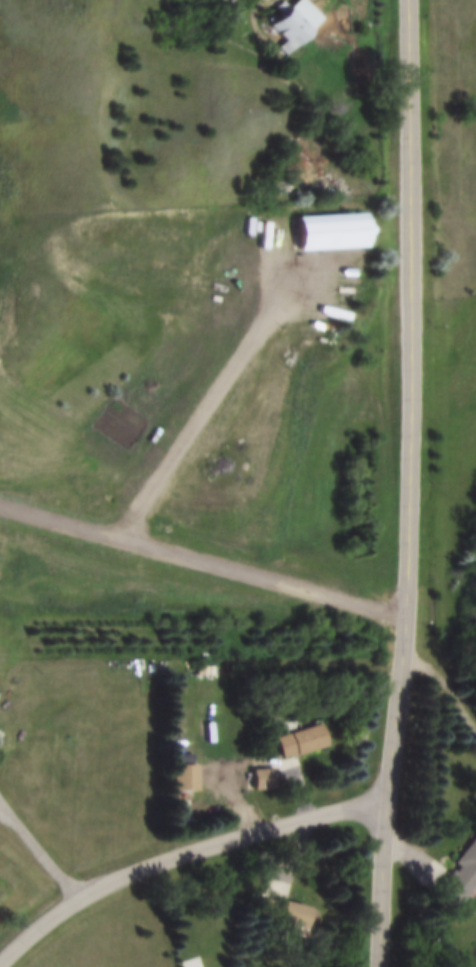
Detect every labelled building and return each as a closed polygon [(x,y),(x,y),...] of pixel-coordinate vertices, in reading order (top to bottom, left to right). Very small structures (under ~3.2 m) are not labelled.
[(286,47),(293,57),(319,35),(297,8),(276,26),(290,44),(286,47)] [(311,217),(312,251),(383,248),(382,214),(311,217)] [(285,761),(332,749),(327,726),(279,738),(285,761)] [(203,767),(179,767),(179,793),(202,794),(203,767)] [(258,771),(258,792),(280,792),(280,771),(258,771)] [(470,833),(434,892),(456,906),(475,873),(475,836),(470,833)]
